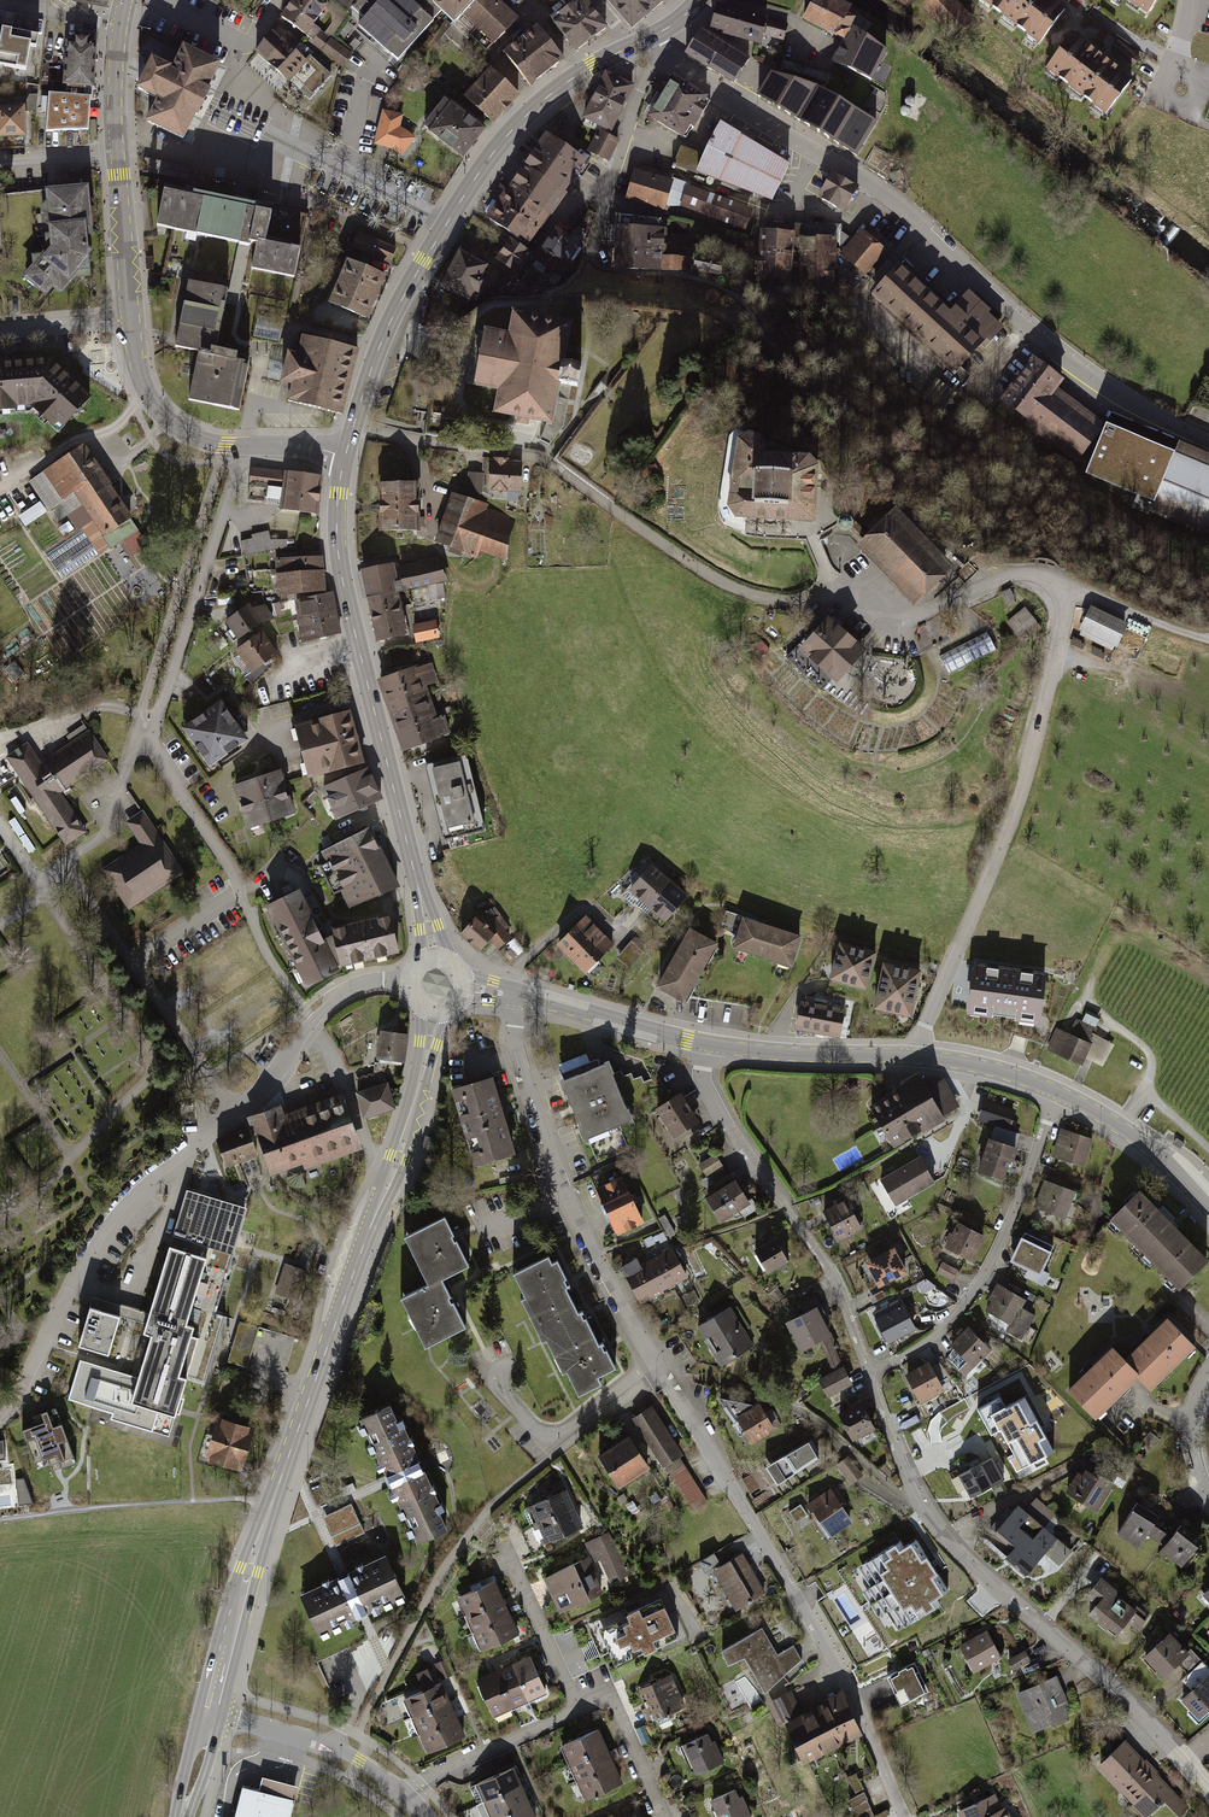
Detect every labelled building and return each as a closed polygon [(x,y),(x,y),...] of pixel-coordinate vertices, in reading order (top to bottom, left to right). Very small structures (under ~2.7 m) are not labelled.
[(280,16),(310,38),(308,41),(343,67),(353,54),(331,37),(330,38),(321,30),(322,28),(314,23),(328,3),(324,0),(291,0),(280,16)] [(413,0),(338,0),(350,9),(352,7),(364,17),(358,24),(399,61),(436,20),(434,19),(415,1),(413,0)] [(501,0),(416,0),(415,1),(434,19),(441,9),(455,21),(446,34),(469,55),(479,43),(470,34),(477,27),(495,42),(518,16),(501,0)] [(553,21),(574,49),(604,26),(584,0),(580,0),(553,21)] [(663,1),(662,0),(607,0),(631,28),(663,1)] [(841,0),(812,0),(802,18),(842,39),(850,24),(854,16),(847,12),(851,5),(841,0)] [(903,10),(915,0),(893,0),(903,10)] [(1058,0),(981,0),(1039,44),(1067,7),(1058,0)] [(1149,14),(1158,0),(1128,0),(1149,14)] [(763,34),(768,17),(719,2),(712,28),(761,42),(763,34)] [(788,23),(768,17),(763,34),(783,40),(788,23)] [(314,53),(280,24),(256,51),(310,100),(333,74),(312,55),(314,53)] [(887,49),(850,24),(842,39),(831,60),(872,80),(887,49)] [(539,25),(505,51),(530,85),(565,58),(539,25)] [(749,58),(700,27),(684,52),(733,83),(749,58)] [(37,34),(8,31),(4,61),(33,65),(37,34)] [(1132,78),(1075,33),(1047,68),(1104,113),(1132,78)] [(74,43),(68,43),(65,83),(69,83),(87,84),(95,85),(96,71),(98,45),(91,45),(91,37),(75,36),(74,43)] [(170,68),(152,59),(137,88),(158,99),(146,123),(182,141),(221,66),(181,46),(170,68)] [(520,94),(493,68),(467,95),(494,121),(520,94)] [(855,154),(873,123),(814,87),(768,73),(756,94),(855,154)] [(605,76),(585,117),(610,129),(631,86),(608,75),(605,76)] [(710,100),(674,78),(663,96),(657,92),(645,113),(682,136),(688,125),(693,128),(710,100)] [(68,95),(50,94),(48,132),(90,130),(92,97),(86,97),(87,84),(69,83),(68,95)] [(486,130),(443,99),(423,127),(465,159),(486,130)] [(0,105),(0,132),(27,131),(25,104),(0,105)] [(403,114),(383,111),(374,143),(401,156),(416,136),(400,126),(403,114)] [(788,166),(721,125),(715,133),(708,145),(704,156),(694,153),(693,155),(679,150),(673,164),(698,173),(698,172),(772,200),(788,166)] [(541,127),(480,214),(527,242),(584,156),(541,127)] [(621,139),(599,128),(588,150),(610,161),(621,139)] [(673,175),(638,165),(628,196),(664,207),(673,175)] [(858,187),(832,173),(822,190),(826,193),(822,199),(844,211),(858,187)] [(169,178),(160,218),(253,238),(248,261),(294,271),(301,241),(269,234),(276,202),(169,178)] [(86,180),(47,183),(50,216),(89,213),(86,180)] [(751,205),(689,182),(680,205),(743,227),(751,205)] [(89,213),(50,216),(53,240),(26,270),(56,295),(96,258),(89,213)] [(472,219),(458,246),(489,262),(517,270),(530,250),(472,219)] [(667,226),(617,224),(617,232),(615,267),(688,270),(689,255),(666,254),(667,226)] [(885,247),(860,225),(838,250),(862,272),(885,247)] [(787,264),(790,228),(757,226),(754,261),(787,264)] [(397,246),(359,231),(353,247),(391,262),(397,246)] [(833,232),(796,233),(797,264),(834,262),(833,232)] [(458,246),(438,283),(467,299),(472,290),(483,297),(494,278),(484,272),(489,262),(458,246)] [(726,258),(697,253),(694,269),(722,275),(726,258)] [(387,270),(350,255),(331,300),(369,315),(387,270)] [(947,305),(894,256),(864,287),(953,370),(999,321),(963,287),(947,305)] [(223,284),(190,278),(178,341),(202,345),(193,392),(243,401),(254,346),(213,338),(223,284)] [(226,306),(222,329),(231,331),(235,307),(226,306)] [(498,389),(494,412),(517,416),(516,422),(522,423),(529,424),(530,419),(555,424),(563,381),(579,385),(584,363),(566,360),(574,320),(560,317),(514,308),(510,331),(486,326),(475,384),(498,389)] [(355,348),(306,337),(292,399),(341,411),(355,348)] [(0,360),(0,408),(29,405),(60,431),(93,395),(52,356),(0,360)] [(1062,379),(1035,358),(1002,400),(1030,422),(1032,418),(1079,455),(1099,431),(1051,393),(1062,379)] [(1106,418),(1084,472),(1137,495),(1134,501),(1208,533),(1208,461),(1106,418)] [(737,516),(813,520),(816,464),(809,456),(763,454),(763,445),(760,437),(749,435),(739,439),(729,505),(737,516)] [(86,442),(44,471),(64,499),(75,491),(105,535),(103,536),(112,548),(139,530),(131,518),(135,515),(86,442)] [(512,458),(491,457),(489,490),(507,491),(506,501),(519,501),(522,462),(512,461),(512,458)] [(251,481),(285,486),(283,504),(316,509),(321,472),(254,463),(251,481)] [(468,490),(483,491),(485,471),(470,470),(468,490)] [(417,481),(380,483),(382,528),(418,527),(417,481)] [(488,505),(452,492),(434,541),(476,556),(478,550),(502,558),(516,519),(487,508),(488,505)] [(39,502),(21,513),(27,522),(45,511),(39,502)] [(864,540),(922,600),(949,574),(890,514),(869,535),(864,540)] [(844,515),(838,518),(837,524),(840,529),(846,531),(851,528),(853,522),(850,516),(844,515)] [(245,551),(289,550),(289,532),(245,534),(245,551)] [(325,568),(323,554),(306,556),(276,558),(277,572),(325,568)] [(375,645),(409,638),(400,595),(448,585),(446,575),(434,557),(399,565),(402,580),(398,581),(394,563),(360,570),(375,645)] [(325,568),(277,572),(279,595),(326,591),(325,573),(325,568)] [(1011,588),(1002,592),(1009,606),(1018,602),(1011,588)] [(296,609),(298,619),(337,610),(332,591),(293,600),(296,609)] [(224,620),(237,639),(252,629),(260,623),(275,618),(265,604),(253,607),(249,602),(224,620)] [(280,602),(272,604),(275,616),(283,614),(280,602)] [(1025,609),(1009,623),(1018,634),(1034,620),(1025,609)] [(342,633),(337,610),(298,619),(300,630),(303,642),(342,633)] [(1091,611),(1084,627),(1117,643),(1125,627),(1091,611)] [(415,620),(417,638),(441,636),(440,617),(415,620)] [(864,647),(843,628),(832,618),(805,649),(837,678),(864,647)] [(924,628),(927,644),(947,640),(944,624),(924,628)] [(252,672),(278,653),(262,631),(250,640),(236,650),(252,672)] [(988,633),(940,656),(949,674),(996,650),(988,633)] [(417,665),(380,678),(405,751),(452,735),(444,714),(438,716),(428,686),(439,682),(432,662),(418,667),(417,665)] [(219,700),(181,727),(209,766),(247,738),(234,720),(219,700)] [(351,711),(295,725),(309,777),(364,763),(358,738),(351,711)] [(27,742),(6,756),(66,845),(88,831),(84,826),(62,793),(99,768),(111,760),(90,729),(41,762),(27,742)] [(463,753),(426,762),(442,833),(480,824),(463,753)] [(368,768),(321,789),(334,820),(358,809),(382,799),(368,768)] [(282,769),(232,785),(245,828),(296,813),(287,783),(282,769)] [(140,843),(101,868),(129,910),(186,872),(144,809),(135,815),(126,821),(140,843)] [(325,856),(333,874),(383,851),(372,827),(322,851),(325,856)] [(400,885),(383,851),(333,874),(350,909),(388,891),(400,885)] [(671,879),(653,864),(629,890),(647,906),(671,879)] [(647,906),(665,922),(688,895),(671,879),(647,906)] [(300,889),(266,906),(306,988),(341,971),(322,933),(300,889)] [(478,915),(460,934),(479,953),(491,941),(499,949),(510,937),(506,930),(510,926),(494,907),(489,911),(487,909),(479,916),(478,915)] [(803,931),(744,912),(734,942),(793,962),(803,931)] [(374,919),(332,929),(341,967),(400,953),(391,915),(374,919)] [(587,915),(555,945),(570,961),(602,931),(587,915)] [(721,939),(692,923),(660,982),(689,997),(721,939)] [(570,961),(584,975),(616,945),(602,931),(570,961)] [(631,940),(616,957),(631,970),(645,953),(631,940)] [(876,954),(838,944),(828,982),(866,992),(876,954)] [(920,972),(881,964),(872,1012),(910,1019),(920,972)] [(1043,975),(974,966),(968,1010),(1037,1019),(1043,975)] [(793,1033),(837,1042),(843,1011),(799,1002),(793,1033)] [(1051,1052),(1082,1065),(1085,1058),(1104,1067),(1115,1043),(1093,1033),(1095,1027),(1075,1018),(1069,1032),(1061,1029),(1051,1052)] [(407,1036),(380,1033),(377,1060),(404,1063),(407,1036)] [(628,1117),(606,1057),(557,1075),(579,1135),(628,1117)] [(395,1109),(388,1082),(387,1083),(385,1075),(387,1064),(375,1062),(374,1073),(357,1078),(361,1091),(356,1092),(364,1118),(395,1109)] [(514,1152),(492,1076),(450,1088),(473,1165),(514,1152)] [(918,1080),(868,1108),(880,1132),(928,1102),(918,1080)] [(676,1095),(650,1111),(669,1141),(695,1125),(676,1095)] [(364,1153),(344,1097),(300,1113),(285,1118),(281,1109),(245,1122),(248,1131),(259,1161),(262,1160),(270,1181),(304,1169),(305,1174),(364,1153)] [(1017,1110),(985,1100),(978,1120),(1011,1131),(1017,1110)] [(880,1132),(898,1155),(943,1126),(928,1102),(880,1132)] [(1092,1138),(1060,1128),(1052,1155),(1084,1165),(1092,1138)] [(248,1131),(214,1143),(225,1173),(259,1161),(248,1131)] [(432,1137),(425,1135),(421,1148),(429,1150),(432,1137)] [(1016,1146),(985,1136),(975,1168),(1005,1178),(1016,1146)] [(728,1171),(714,1150),(698,1160),(712,1181),(728,1171)] [(919,1155),(879,1178),(894,1204),(934,1182),(919,1155)] [(646,1224),(625,1176),(598,1189),(619,1236),(646,1224)] [(748,1201),(733,1178),(703,1196),(718,1219),(748,1201)] [(1073,1191),(1041,1179),(1032,1206),(1064,1217),(1073,1191)] [(1108,1216),(1177,1287),(1208,1257),(1140,1185),(1108,1216)] [(246,1212),(182,1193),(145,1316),(92,1300),(89,1309),(78,1347),(110,1356),(121,1319),(146,1327),(143,1339),(152,1341),(140,1382),(80,1364),(69,1402),(112,1415),(109,1423),(151,1436),(156,1418),(175,1424),(187,1382),(204,1387),(225,1315),(216,1312),(246,1212)] [(862,1229),(846,1196),(822,1208),(838,1241),(862,1229)] [(471,1265),(448,1216),(407,1235),(431,1284),(443,1278),(471,1265)] [(984,1235),(955,1221),(943,1246),(971,1260),(984,1235)] [(1052,1245),(1025,1233),(1014,1258),(1041,1270),(1052,1245)] [(786,1259),(772,1235),(750,1249),(765,1272),(786,1259)] [(904,1272),(892,1245),(859,1260),(871,1287),(904,1272)] [(663,1288),(686,1275),(671,1246),(647,1259),(663,1288)] [(552,1262),(549,1256),(513,1273),(524,1296),(520,1298),(527,1312),(568,1292),(566,1287),(570,1285),(569,1283),(567,1284),(564,1279),(566,1278),(557,1260),(552,1262)] [(634,1256),(619,1265),(639,1301),(663,1288),(647,1259),(638,1263),(634,1256)] [(939,1271),(954,1278),(958,1267),(943,1261),(939,1271)] [(327,1265),(320,1263),(317,1272),(324,1275),(327,1265)] [(303,1269),(285,1264),(275,1295),(293,1300),(303,1269)] [(425,1347),(467,1327),(443,1278),(431,1284),(402,1298),(425,1347)] [(998,1290),(985,1315),(1002,1324),(996,1334),(1022,1347),(1036,1318),(1021,1310),(1024,1303),(998,1290)] [(552,1353),(593,1333),(585,1317),(584,1318),(581,1313),(583,1312),(582,1309),(578,1311),(568,1292),(527,1312),(541,1341),(545,1339),(552,1353)] [(913,1328),(899,1298),(872,1311),(886,1341),(913,1328)] [(752,1343),(731,1305),(696,1324),(718,1362),(752,1343)] [(830,1333),(816,1306),(789,1320),(803,1347),(830,1333)] [(1140,1374),(1137,1378),(1150,1391),(1196,1346),(1166,1316),(1124,1358),(1140,1374)] [(259,1330),(239,1325),(227,1365),(247,1371),(259,1330)] [(991,1353),(967,1328),(949,1346),(956,1353),(947,1362),(964,1379),(991,1353)] [(552,1353),(562,1372),(566,1370),(578,1394),(602,1383),(598,1376),(616,1367),(606,1348),(604,1349),(602,1345),(604,1344),(603,1341),(598,1343),(593,1333),(552,1353)] [(1111,1345),(1066,1390),(1095,1420),(1137,1378),(1140,1374),(1124,1358),(1111,1345)] [(851,1381),(840,1363),(814,1378),(825,1396),(851,1381)] [(929,1365),(904,1376),(917,1405),(942,1393),(929,1365)] [(1000,1396),(975,1409),(989,1435),(999,1430),(1013,1456),(1009,1458),(1016,1472),(1034,1463),(1036,1466),(1045,1461),(1042,1457),(1053,1451),(1024,1397),(1005,1407),(1000,1396)] [(874,1426),(861,1397),(835,1409),(848,1439),(874,1426)] [(774,1428),(759,1401),(734,1415),(749,1442),(774,1428)] [(31,1424),(18,1428),(34,1474),(60,1465),(61,1469),(79,1463),(57,1403),(27,1415),(31,1424)] [(446,1528),(389,1403),(358,1418),(386,1480),(415,1542),(446,1528)] [(651,1407),(630,1419),(659,1467),(662,1465),(678,1456),(680,1455),(651,1407)] [(253,1433),(217,1423),(204,1468),(240,1478),(253,1433)] [(644,1472),(623,1439),(591,1459),(612,1492),(644,1472)] [(823,1460),(812,1443),(771,1468),(781,1485),(823,1460)] [(678,1456),(662,1465),(692,1509),(708,1500),(678,1456)] [(852,1482),(864,1474),(852,1457),(840,1465),(852,1482)] [(993,1457),(959,1474),(970,1497),(1004,1479),(993,1457)] [(1079,1475),(1063,1505),(1097,1523),(1113,1493),(1079,1475)] [(24,1478),(16,1479),(20,1506),(33,1504),(24,1478)] [(565,1490),(524,1507),(533,1528),(548,1522),(574,1511),(565,1490)] [(853,1524),(831,1491),(809,1506),(831,1539),(853,1524)] [(352,1503),(323,1516),(336,1545),(365,1532),(352,1503)] [(1158,1522),(1130,1503),(1115,1529),(1144,1545),(1158,1522)] [(1076,1557),(1019,1508),(994,1538),(1011,1554),(1002,1564),(1026,1584),(1038,1570),(1054,1583),(1076,1557)] [(534,1536),(540,1549),(582,1531),(574,1511),(548,1522),(551,1529),(534,1536)] [(1178,1529),(1156,1556),(1179,1573),(1201,1546),(1178,1529)] [(605,1591),(633,1579),(612,1530),(584,1543),(590,1559),(605,1591)] [(949,1593),(916,1540),(905,1547),(901,1542),(858,1568),(898,1632),(940,1605),(937,1600),(949,1593)] [(706,1569),(721,1561),(715,1550),(700,1559),(706,1569)] [(404,1595),(385,1554),(342,1574),(299,1594),(318,1635),(361,1615),(404,1595)] [(737,1555),(708,1573),(731,1613),(761,1595),(737,1555)] [(590,1559),(541,1582),(556,1614),(605,1591),(590,1559)] [(1137,1608),(1103,1583),(1083,1611),(1117,1636),(1137,1608)] [(503,1608),(494,1587),(456,1603),(465,1623),(503,1608)] [(658,1599),(600,1625),(618,1664),(676,1638),(658,1599)] [(503,1608),(465,1623),(472,1641),(511,1624),(503,1608)] [(511,1624),(472,1641),(479,1657),(518,1640),(511,1624)] [(760,1626),(718,1650),(724,1660),(743,1653),(763,1691),(800,1657),(792,1643),(775,1653),(760,1626)] [(1000,1656),(987,1629),(958,1643),(971,1670),(1000,1656)] [(1167,1635),(1141,1661),(1160,1680),(1187,1655),(1167,1635)] [(427,1663),(442,1657),(436,1644),(422,1649),(427,1663)] [(1024,1651),(1007,1661),(1013,1671),(1031,1662),(1024,1651)] [(444,1660),(435,1663),(441,1680),(450,1676),(444,1660)] [(508,1669),(525,1708),(541,1701),(525,1663),(508,1669)] [(926,1696),(913,1667),(889,1678),(903,1707),(926,1696)] [(493,1676),(508,1714),(525,1708),(508,1669),(493,1676)] [(669,1673),(632,1688),(645,1720),(682,1704),(669,1673)] [(508,1714),(493,1676),(474,1683),(489,1722),(508,1714)] [(1181,1705),(1196,1721),(1208,1710),(1208,1682),(1207,1679),(1181,1705)] [(1070,1718),(1055,1680),(1015,1695),(1030,1733),(1070,1718)] [(451,1704),(441,1682),(403,1698),(412,1720),(451,1704)] [(815,1709),(834,1752),(863,1739),(845,1696),(815,1709)] [(451,1704),(412,1720),(419,1737),(458,1721),(451,1704)] [(815,1709),(787,1721),(805,1764),(834,1752),(815,1709)] [(458,1721),(419,1737),(427,1754),(465,1737),(458,1721)] [(708,1730),(675,1746),(689,1776),(723,1760),(708,1730)] [(597,1732),(558,1748),(568,1770),(606,1754),(597,1732)] [(1188,1808),(1125,1738),(1097,1763),(1145,1816),(1164,1799),(1179,1816),(1188,1808)] [(606,1754),(568,1770),(576,1791),(616,1774),(606,1754)] [(512,1772),(473,1789),(481,1807),(520,1790),(512,1772)] [(616,1774),(576,1791),(583,1807),(623,1790),(616,1774)] [(705,1800),(713,1816),(744,1816),(749,1815),(736,1786),(705,1800)] [(243,1787),(235,1816),(290,1816),(295,1800),(243,1787)] [(481,1807),(485,1816),(506,1816),(528,1808),(520,1790),(481,1807)] [(995,1794),(956,1810),(959,1816),(1018,1816),(1015,1811),(1004,1816),(995,1794)] [(506,1816),(532,1816),(528,1808),(506,1816)]
